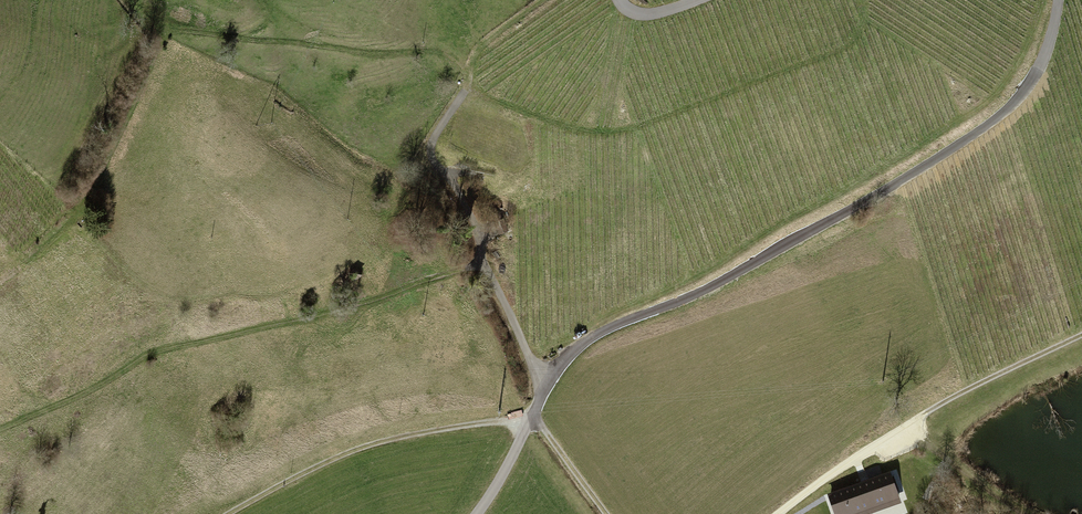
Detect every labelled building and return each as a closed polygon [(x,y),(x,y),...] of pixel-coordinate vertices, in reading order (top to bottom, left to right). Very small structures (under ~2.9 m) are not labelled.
[(504,220),(495,224),(500,236),(509,233),(504,220)] [(357,270),(349,275),(355,283),(363,278),(357,270)] [(915,460),(913,455),(892,464),(894,470),(915,460)] [(892,494),(884,473),(849,485),(857,507),(875,501),(875,500),(892,494)]
